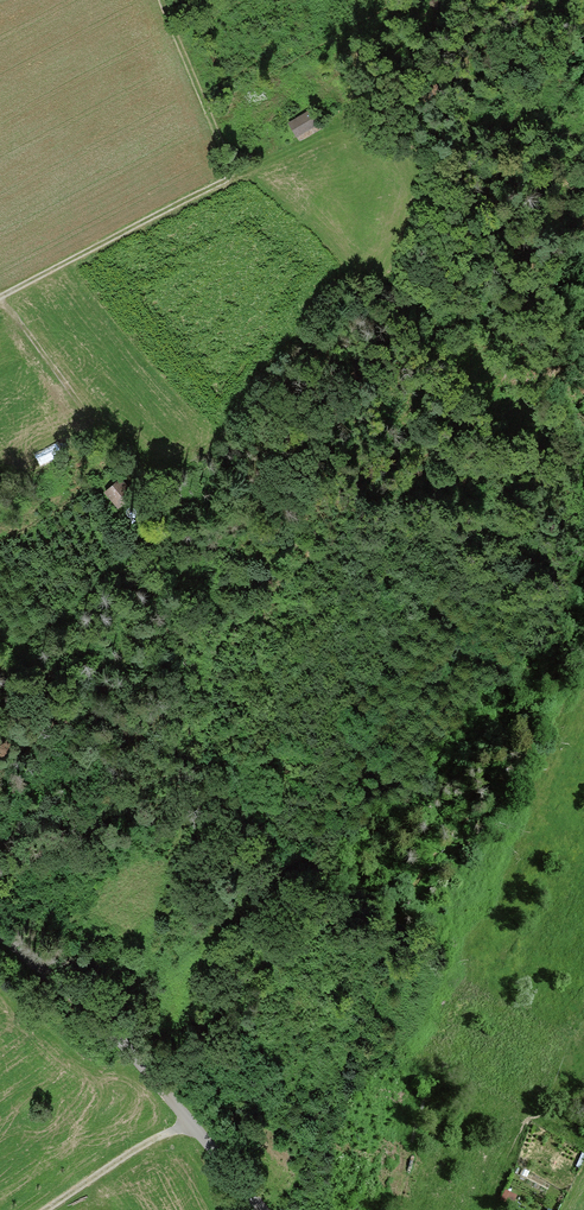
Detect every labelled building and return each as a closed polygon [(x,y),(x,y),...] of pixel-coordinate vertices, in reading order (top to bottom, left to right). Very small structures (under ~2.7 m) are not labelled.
[(310,113),(289,122),(296,137),(317,127),(310,113)] [(122,478),(106,492),(119,507),(134,493),(122,478)]
